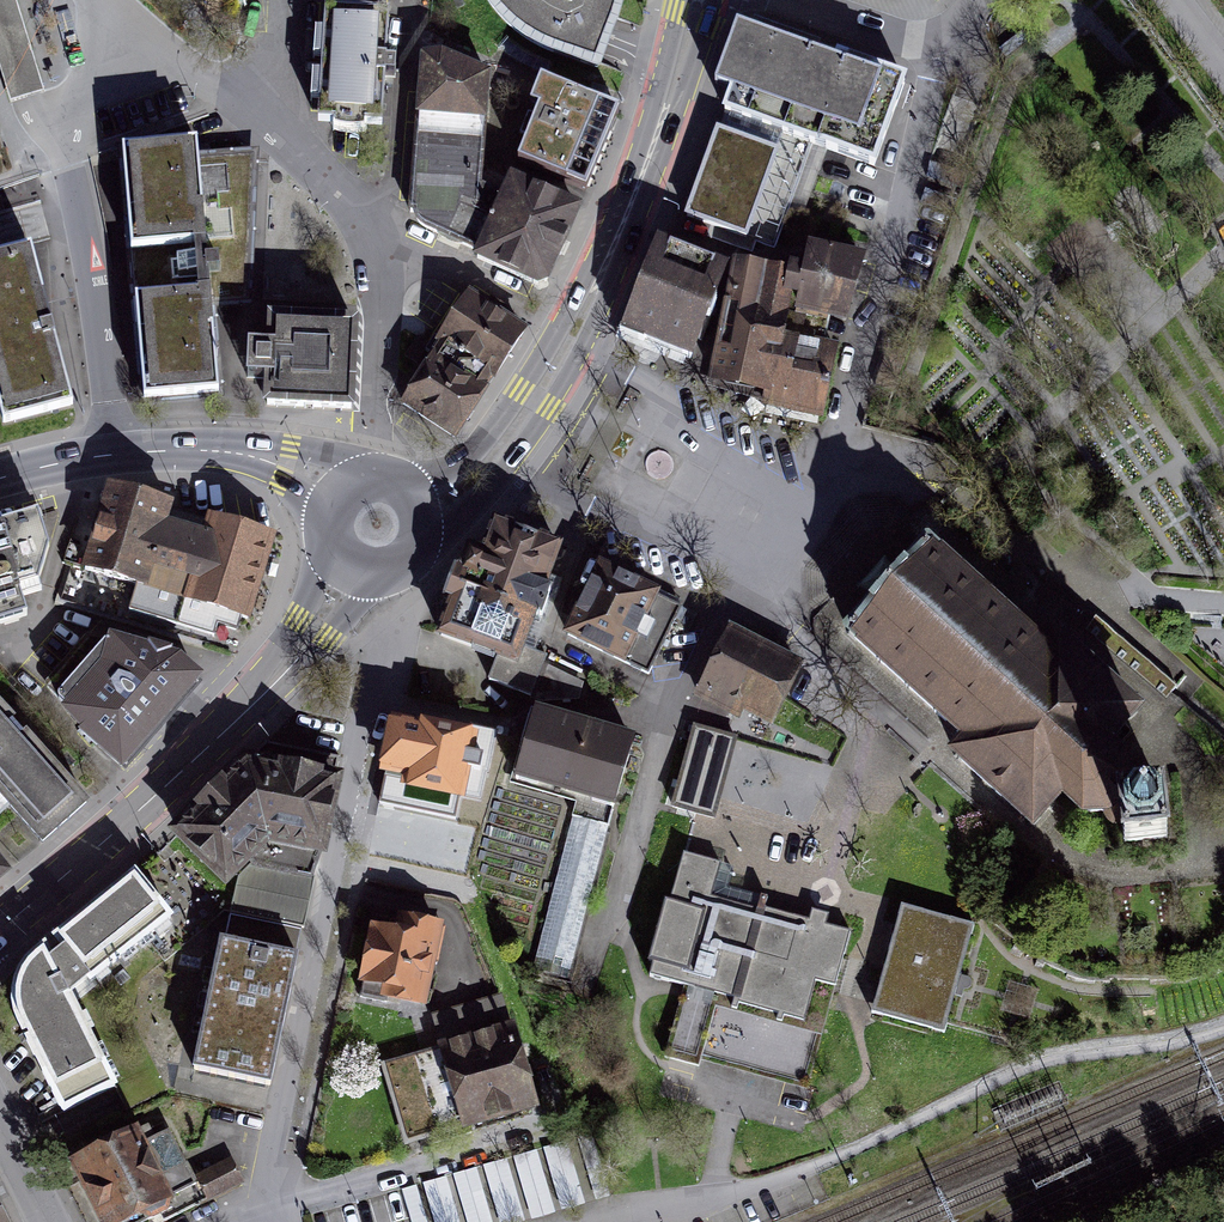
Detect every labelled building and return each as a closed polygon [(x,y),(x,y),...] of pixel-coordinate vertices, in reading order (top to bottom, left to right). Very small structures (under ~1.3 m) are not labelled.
[(11,102),(45,91),(29,40),(16,0),(0,0),(0,66),(11,102)] [(597,70),(607,42),(614,23),(620,1),(620,0),(487,0),(496,12),(507,24),(519,34),(531,43),(545,50),(597,70)] [(386,16),(321,12),(315,125),(331,126),(330,134),(346,138),(362,136),(362,128),(380,129),(386,16)] [(809,146),(875,169),(905,82),(811,49),(752,29),(737,73),(722,115),(809,146)] [(503,197),(480,186),(489,78),(438,61),(419,61),(408,212),(413,214),(415,224),(425,230),(478,254),(503,197)] [(529,134),(517,163),(588,193),(621,115),(540,81),(520,130),(529,134)] [(686,218),(774,249),(809,146),(722,115),(695,191),(686,218)] [(129,281),(204,274),(192,146),(117,153),(129,281)] [(503,197),(478,254),(543,283),(573,216),(507,187),(503,197)] [(723,275),(657,248),(620,338),(650,350),(686,365),(723,275)] [(731,314),(715,389),(762,399),(761,405),(824,419),(840,349),(796,339),(802,312),(843,321),(856,261),(811,251),(804,284),(741,270),(731,314)] [(0,259),(0,424),(66,407),(27,253),(0,259)] [(204,274),(129,281),(141,406),(216,399),(204,274)] [(393,405),(451,441),(520,329),(462,293),(393,405)] [(350,323),(264,321),(262,410),(347,412),(350,323)] [(140,588),(159,526),(166,505),(111,488),(85,571),(140,588)] [(30,616),(21,590),(42,584),(52,546),(41,511),(0,523),(0,625),(30,616)] [(240,635),(270,539),(215,522),(209,541),(159,526),(140,588),(132,614),(215,639),(218,629),(240,635)] [(556,553),(492,530),(481,562),(466,556),(435,642),(498,665),(492,682),(529,696),(539,699),(574,699),(578,684),(540,665),(542,659),(520,651),(556,553)] [(1059,647),(939,542),(857,642),(970,747),(957,760),(1040,830),(1063,807),(1084,826),(1115,826),(1118,848),(1167,843),(1163,796),(1136,797),(1134,769),(1116,753),(1156,709),(1073,631),(1059,647)] [(678,613),(598,573),(565,640),(645,679),(678,613)] [(44,693),(122,765),(193,688),(162,659),(93,641),(44,693)] [(792,675),(722,642),(695,700),(764,733),(792,675)] [(90,810),(0,711),(0,799),(45,849),(90,810)] [(393,712),(372,786),(461,810),(482,737),(393,712)] [(630,747),(526,715),(504,785),(608,817),(630,747)] [(198,807),(171,835),(219,888),(235,875),(241,881),(235,912),(298,925),(308,884),(334,764),(260,751),(198,807)] [(834,992),(849,940),(711,901),(719,872),(680,861),(648,972),(693,984),(674,1052),(802,1088),(818,1034),(802,1030),(814,986),(834,992)] [(172,919),(134,873),(29,960),(18,978),(13,996),(15,1016),(22,1034),(62,1123),(116,1096),(71,1003),(172,919)] [(944,1036),(973,930),(906,912),(877,1018),(944,1036)] [(435,933),(378,923),(364,998),(421,1008),(435,933)] [(269,964),(215,954),(191,1076),(268,1091),(292,969),(269,964)] [(437,1018),(470,1132),(532,1114),(499,1000),(437,1018)] [(69,1174),(93,1221),(144,1221),(192,1198),(157,1130),(69,1174)] [(359,1195),(365,1221),(471,1221),(579,1199),(569,1150),(359,1195)]
